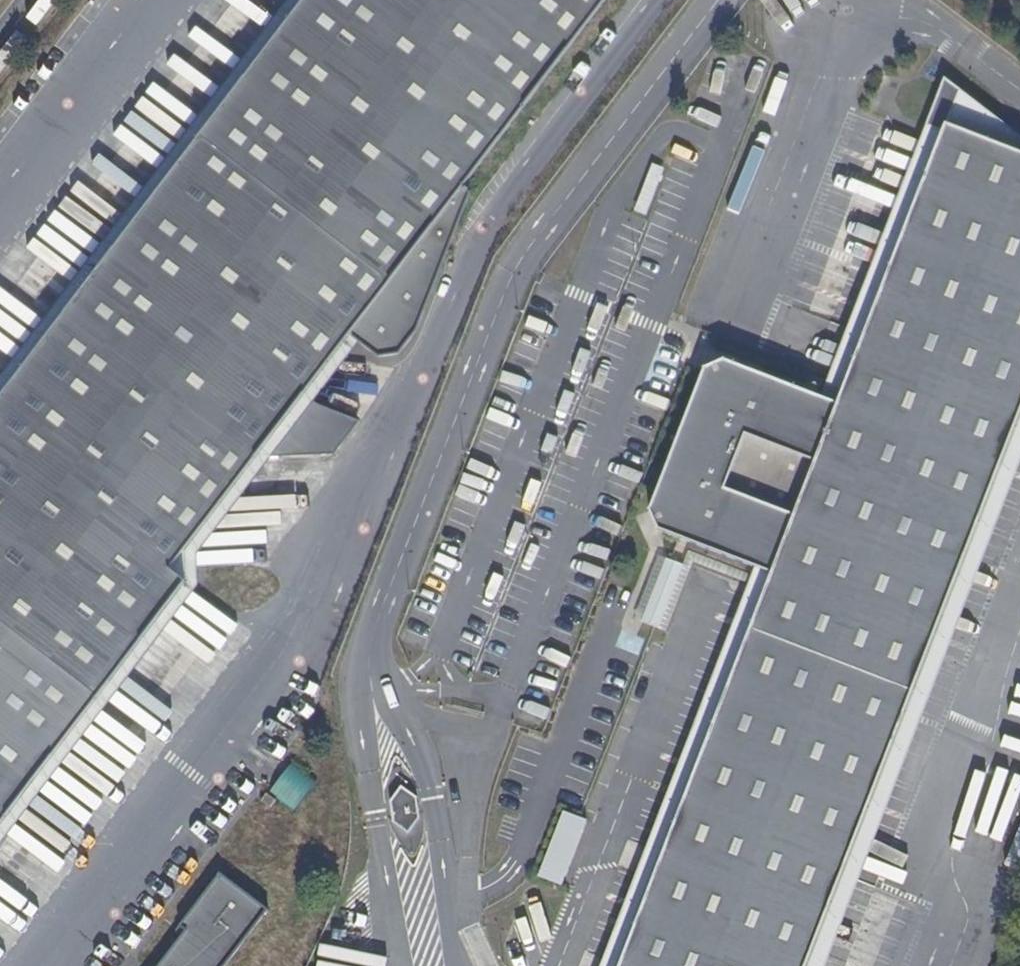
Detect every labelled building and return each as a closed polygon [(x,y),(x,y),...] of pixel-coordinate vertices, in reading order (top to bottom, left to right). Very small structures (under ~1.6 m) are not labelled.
[(185,581),(170,568),(604,0),(306,0),(0,403),(0,826),(185,581)] [(1019,421),(1019,133),(942,81),(820,402),(710,361),(645,530),(755,572),(604,965),(808,965),(1019,421)] [(271,792),(288,803),(306,777),(289,766),(271,792)] [(559,812),(539,880),(565,887),(584,819),(559,812)] [(270,908),(225,874),(187,925),(192,928),(164,965),(227,965),(270,908)]
